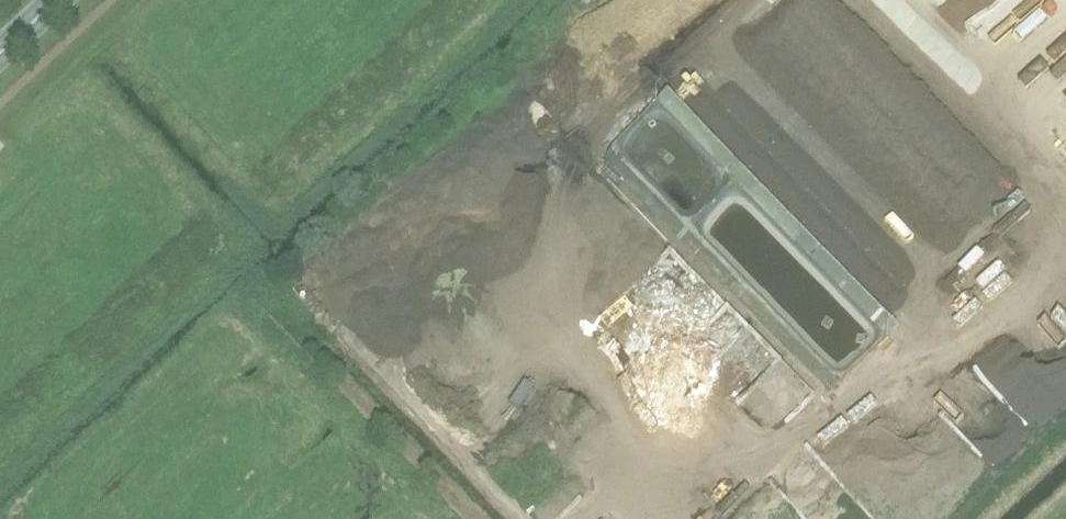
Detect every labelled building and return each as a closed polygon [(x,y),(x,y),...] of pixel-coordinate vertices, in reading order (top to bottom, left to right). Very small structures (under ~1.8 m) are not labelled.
[(1007,34),(1030,13),(1019,0),(1001,0),(987,12),(1007,34)]
